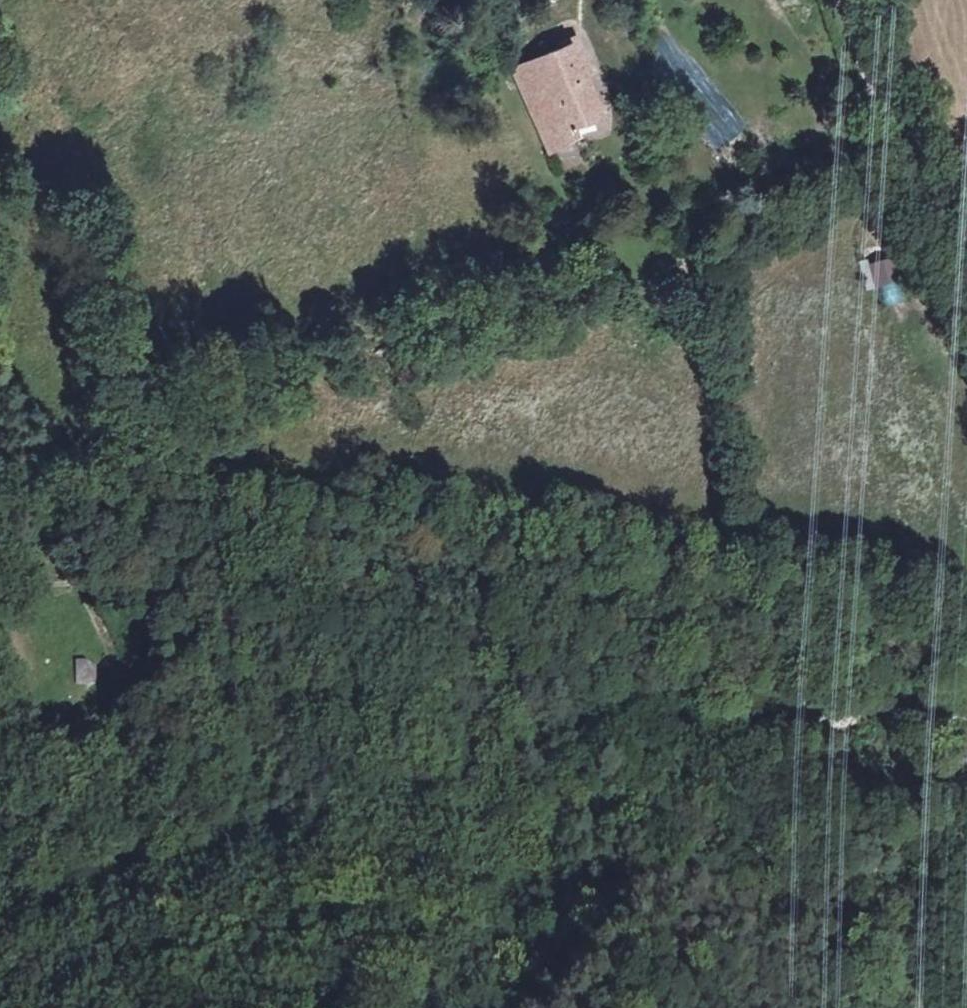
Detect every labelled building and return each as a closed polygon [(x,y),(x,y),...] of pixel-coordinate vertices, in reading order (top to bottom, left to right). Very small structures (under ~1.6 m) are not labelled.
[(566,50),(516,71),(552,154),(588,137),(584,129),(598,122),(584,82),(592,77),(579,42),(565,48),(566,50)] [(872,259),(876,283),(896,279),(891,256),(872,259)] [(76,662),(76,687),(92,687),(93,662),(76,662)]
